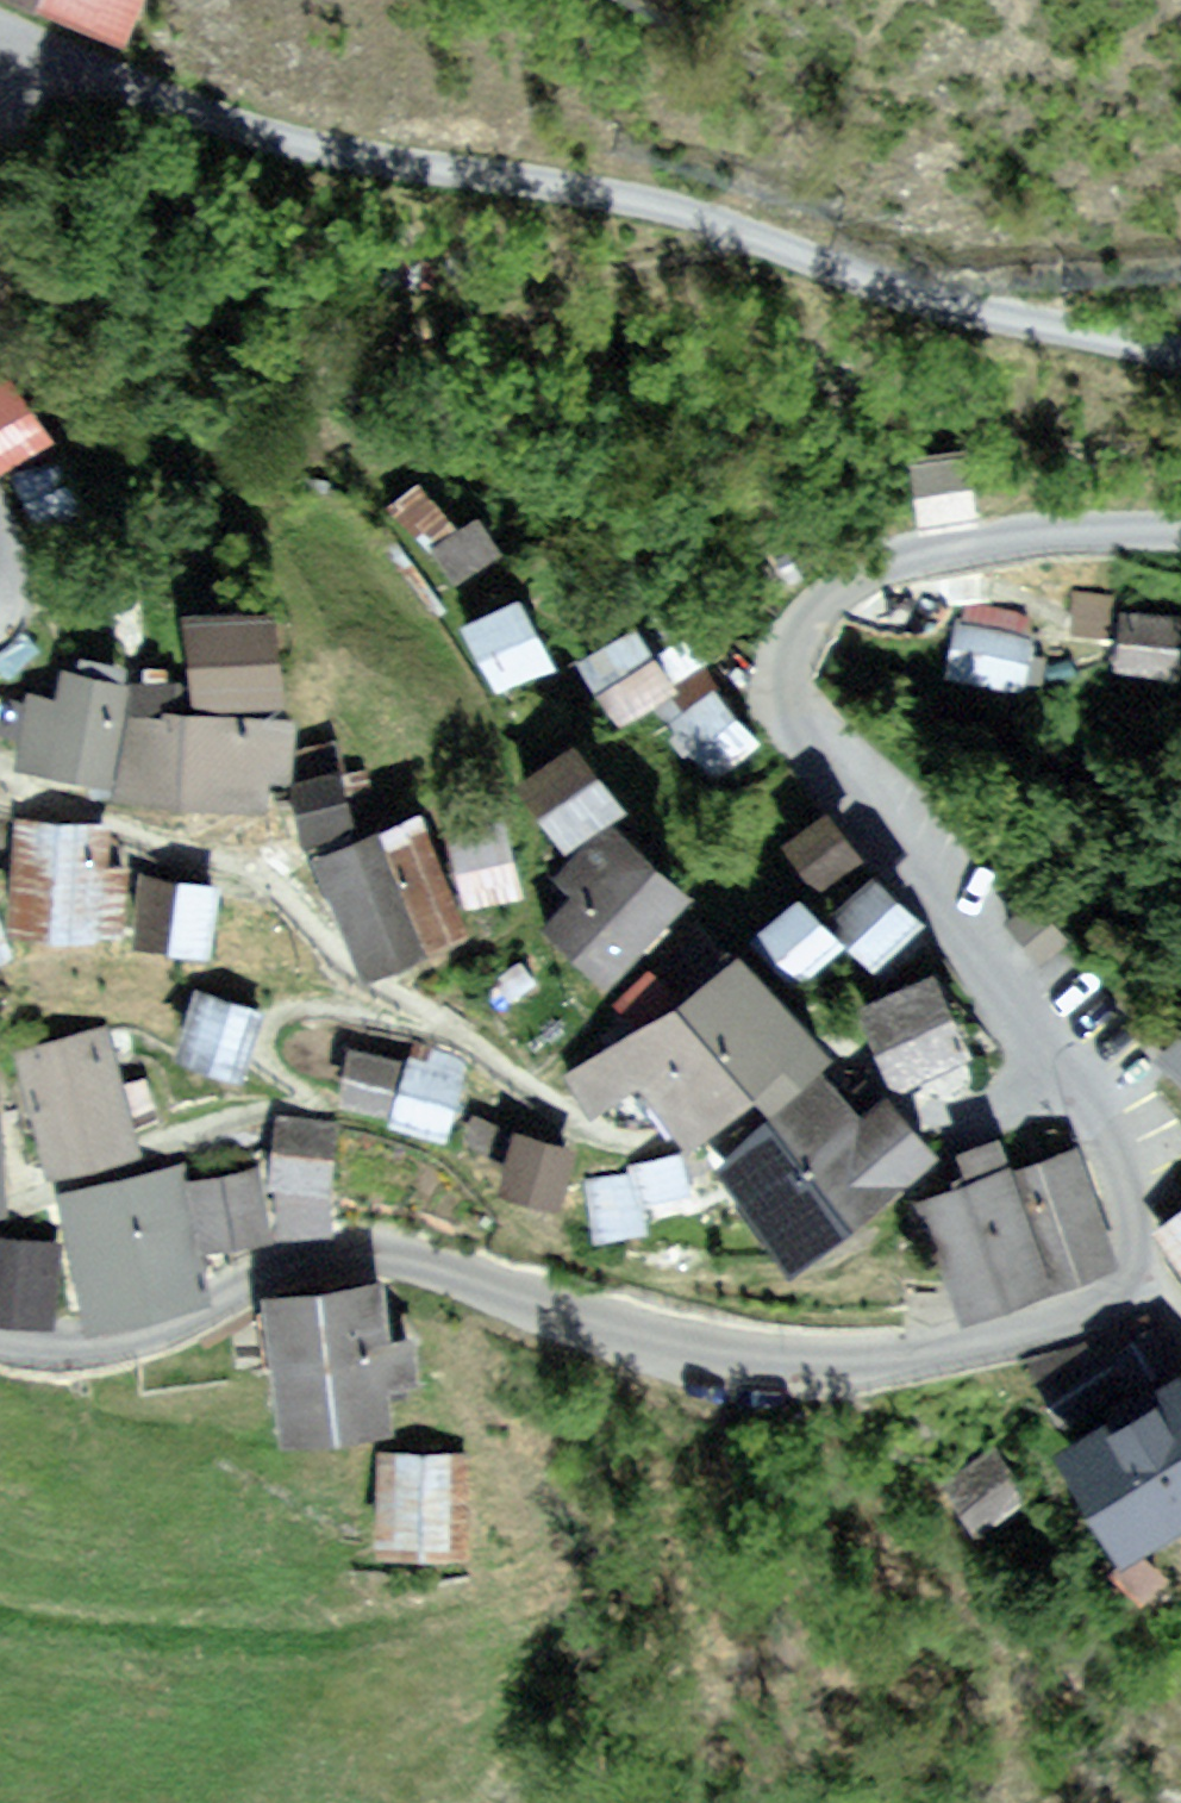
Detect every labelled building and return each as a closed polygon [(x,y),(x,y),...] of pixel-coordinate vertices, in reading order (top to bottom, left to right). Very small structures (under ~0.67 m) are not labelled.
[(127,33),(140,0),(42,0),(127,33)] [(64,365),(7,404),(52,469),(109,431),(64,365)] [(987,450),(927,458),(936,525),(996,516),(987,450)] [(511,556),(426,477),(402,504),(486,582),(511,556)] [(604,657),(561,590),(506,624),(549,691),(604,657)] [(356,603),(264,613),(272,695),(364,686),(356,603)] [(1044,642),(965,630),(957,680),(1037,691),(1044,642)] [(1129,631),(1123,666),(1180,675),(1180,640),(1129,631)] [(138,685),(105,683),(99,764),(211,772),(209,788),(343,798),(345,764),(369,765),(373,714),(238,704),(238,713),(203,710),(207,662),(141,657),(138,685)] [(696,803),(639,734),(587,777),(644,846),(696,803)] [(560,927),(498,810),(402,860),(464,978),(560,927)] [(778,892),(684,815),(634,876),(659,896),(634,927),(703,983),(778,892)] [(169,821),(88,816),(81,925),(205,934),(210,861),(167,858),(169,821)] [(579,821),(534,836),(558,908),(603,893),(579,821)] [(79,945),(47,871),(13,886),(0,856),(0,980),(79,945)] [(305,880),(222,868),(214,930),(296,942),(305,880)] [(961,971),(1001,924),(937,868),(896,915),(961,971)] [(916,942),(866,902),(833,943),(884,983),(916,942)] [(630,982),(591,939),(560,968),(599,1011),(630,982)] [(927,1047),(829,956),(672,1071),(697,1114),(753,1089),(820,1158),(927,1047)] [(1021,967),(942,1007),(985,1091),(1064,1050),(1021,967)] [(343,1007),(266,984),(247,1048),(324,1071),(343,1007)] [(168,1022),(74,1051),(111,1172),(205,1144),(168,1022)] [(486,1055),(435,1043),(423,1100),(474,1111),(486,1055)] [(0,1056),(0,1215),(73,1204),(50,1048),(0,1056)] [(967,1117),(934,1080),(831,1170),(916,1266),(1046,1151),(994,1093),(967,1117)] [(1086,1100),(1043,1117),(1066,1174),(1109,1156),(1086,1100)] [(612,1126),(569,1107),(551,1150),(594,1168),(612,1126)] [(410,1121),(349,1119),(345,1234),(407,1236),(410,1121)] [(681,1146),(621,1130),(608,1178),(668,1195),(681,1146)] [(1133,1170),(1180,1279),(1180,1149),(1133,1170)] [(787,1150),(736,1166),(749,1205),(800,1189),(787,1150)] [(277,1296),(241,1164),(116,1198),(151,1330),(277,1296)] [(1120,1165),(1034,1204),(1090,1326),(1176,1287),(1120,1165)] [(322,1169),(259,1182),(273,1246),(336,1233),(322,1169)] [(732,1177),(687,1188),(701,1244),(746,1233),(732,1177)] [(114,1239),(29,1234),(24,1315),(109,1320),(114,1239)] [(441,1290),(342,1307),(364,1436),(477,1417),(472,1385),(502,1380),(495,1335),(450,1343),(441,1290)] [(1155,1390),(1180,1419),(1180,1366),(1155,1390)] [(540,1454),(443,1459),(448,1557),(545,1552),(540,1454)]
